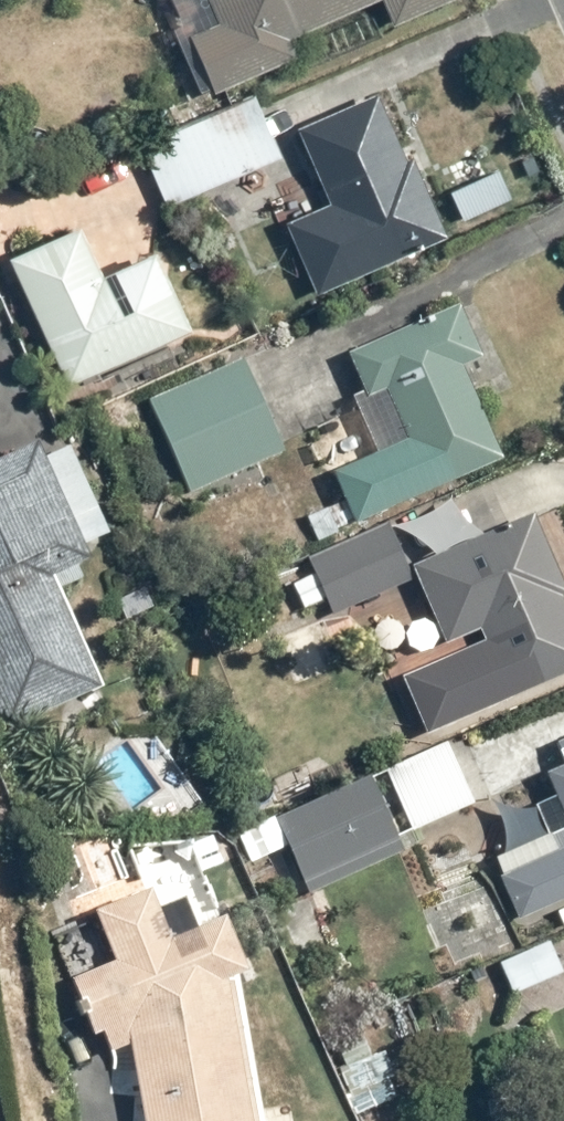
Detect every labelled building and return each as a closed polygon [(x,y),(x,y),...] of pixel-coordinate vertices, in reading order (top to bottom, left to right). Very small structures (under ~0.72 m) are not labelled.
[(217,13),(186,27),(213,87),(299,48),(292,33),(365,0),(211,0),(217,13)] [(389,19),(432,0),(380,0),(389,19)] [(294,127),(329,198),(283,220),(319,295),(446,233),(375,87),(294,127)] [(168,207),(283,149),(253,90),(138,148),(168,207)] [(7,255),(66,384),(193,324),(153,238),(104,260),(85,219),(7,255)] [(333,469),(357,520),(505,450),(463,359),(481,350),(458,302),(346,355),(366,397),(385,389),(406,434),(333,469)] [(150,402),(195,494),(286,450),(241,358),(150,402)] [(12,727),(112,680),(63,578),(95,563),(89,552),(114,540),(66,439),(41,451),(35,437),(0,454),(0,702),(12,727)] [(414,564),(425,591),(408,598),(418,625),(436,618),(445,641),(477,628),(504,695),(563,671),(563,589),(534,514),(414,564)] [(384,522),(308,556),(315,570),(291,581),(305,611),(329,600),(334,612),(410,578),(384,522)] [(554,739),(563,758),(541,768),(563,816),(563,735),(554,739)] [(448,739),(382,769),(409,831),(476,802),(448,739)] [(374,774),(276,818),(308,892),(406,849),(374,774)] [(418,902),(447,962),(553,911),(563,933),(563,832),(418,902)] [(111,957),(74,974),(96,1035),(106,1031),(111,1044),(126,1039),(143,1120),(293,1120),(290,1106),(265,1110),(227,974),(246,969),(224,907),(171,930),(151,885),(92,907),(111,957)] [(496,961),(515,997),(563,971),(563,966),(547,934),(496,961)]
